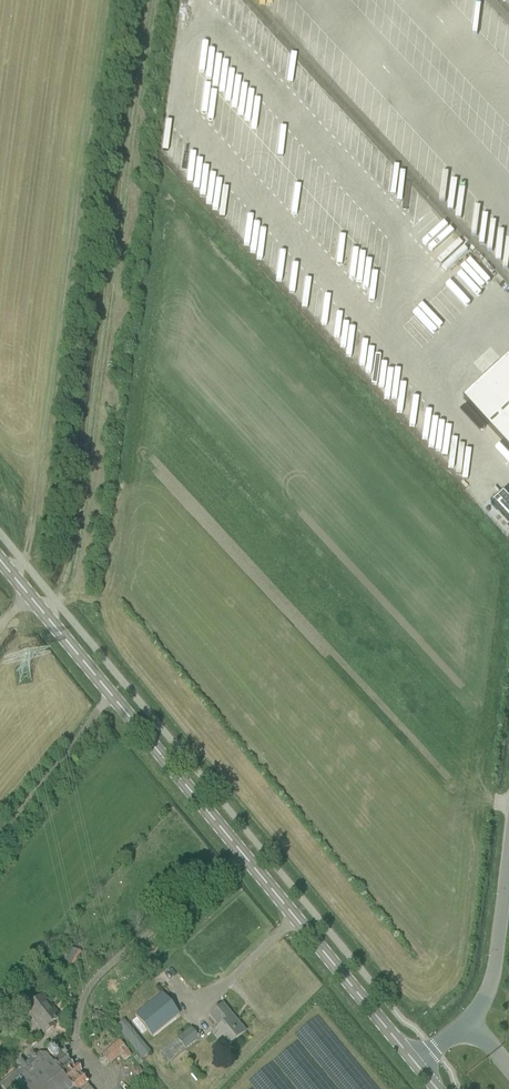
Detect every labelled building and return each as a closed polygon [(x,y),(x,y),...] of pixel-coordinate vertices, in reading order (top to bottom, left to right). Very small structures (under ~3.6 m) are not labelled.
[(469,395),(508,439),(508,359),(469,395)] [(503,493),(501,495),(494,488),(493,489),(500,496),(490,505),(508,526),(508,500),(503,493)] [(179,1014),(162,993),(135,1016),(152,1036),(179,1014)] [(43,997),(34,1004),(25,1012),(44,1035),(54,1027),(51,1024),(57,1019),(47,1006),(49,1005),(43,997)] [(224,1049),(237,1039),(245,1032),(222,1004),(209,1016),(219,1027),(211,1033),(224,1049)] [(100,1021),(101,1014),(101,1012),(93,1011),(92,1021),(100,1022),(100,1021)] [(146,1031),(136,1019),(132,1022),(142,1034),(146,1031)] [(151,1052),(124,1020),(115,1029),(142,1060),(151,1052)] [(190,1028),(182,1035),(177,1039),(185,1049),(199,1038),(190,1028)] [(106,1051),(114,1061),(119,1056),(124,1062),(132,1055),(119,1041),(106,1051)] [(168,1045),(159,1054),(169,1063),(182,1049),(178,1045),(174,1050),(168,1045)] [(49,1055),(42,1061),(36,1054),(33,1053),(30,1055),(31,1058),(0,1084),(0,1086),(2,1088),(80,1088),(87,1084),(58,1048),(49,1055)]
